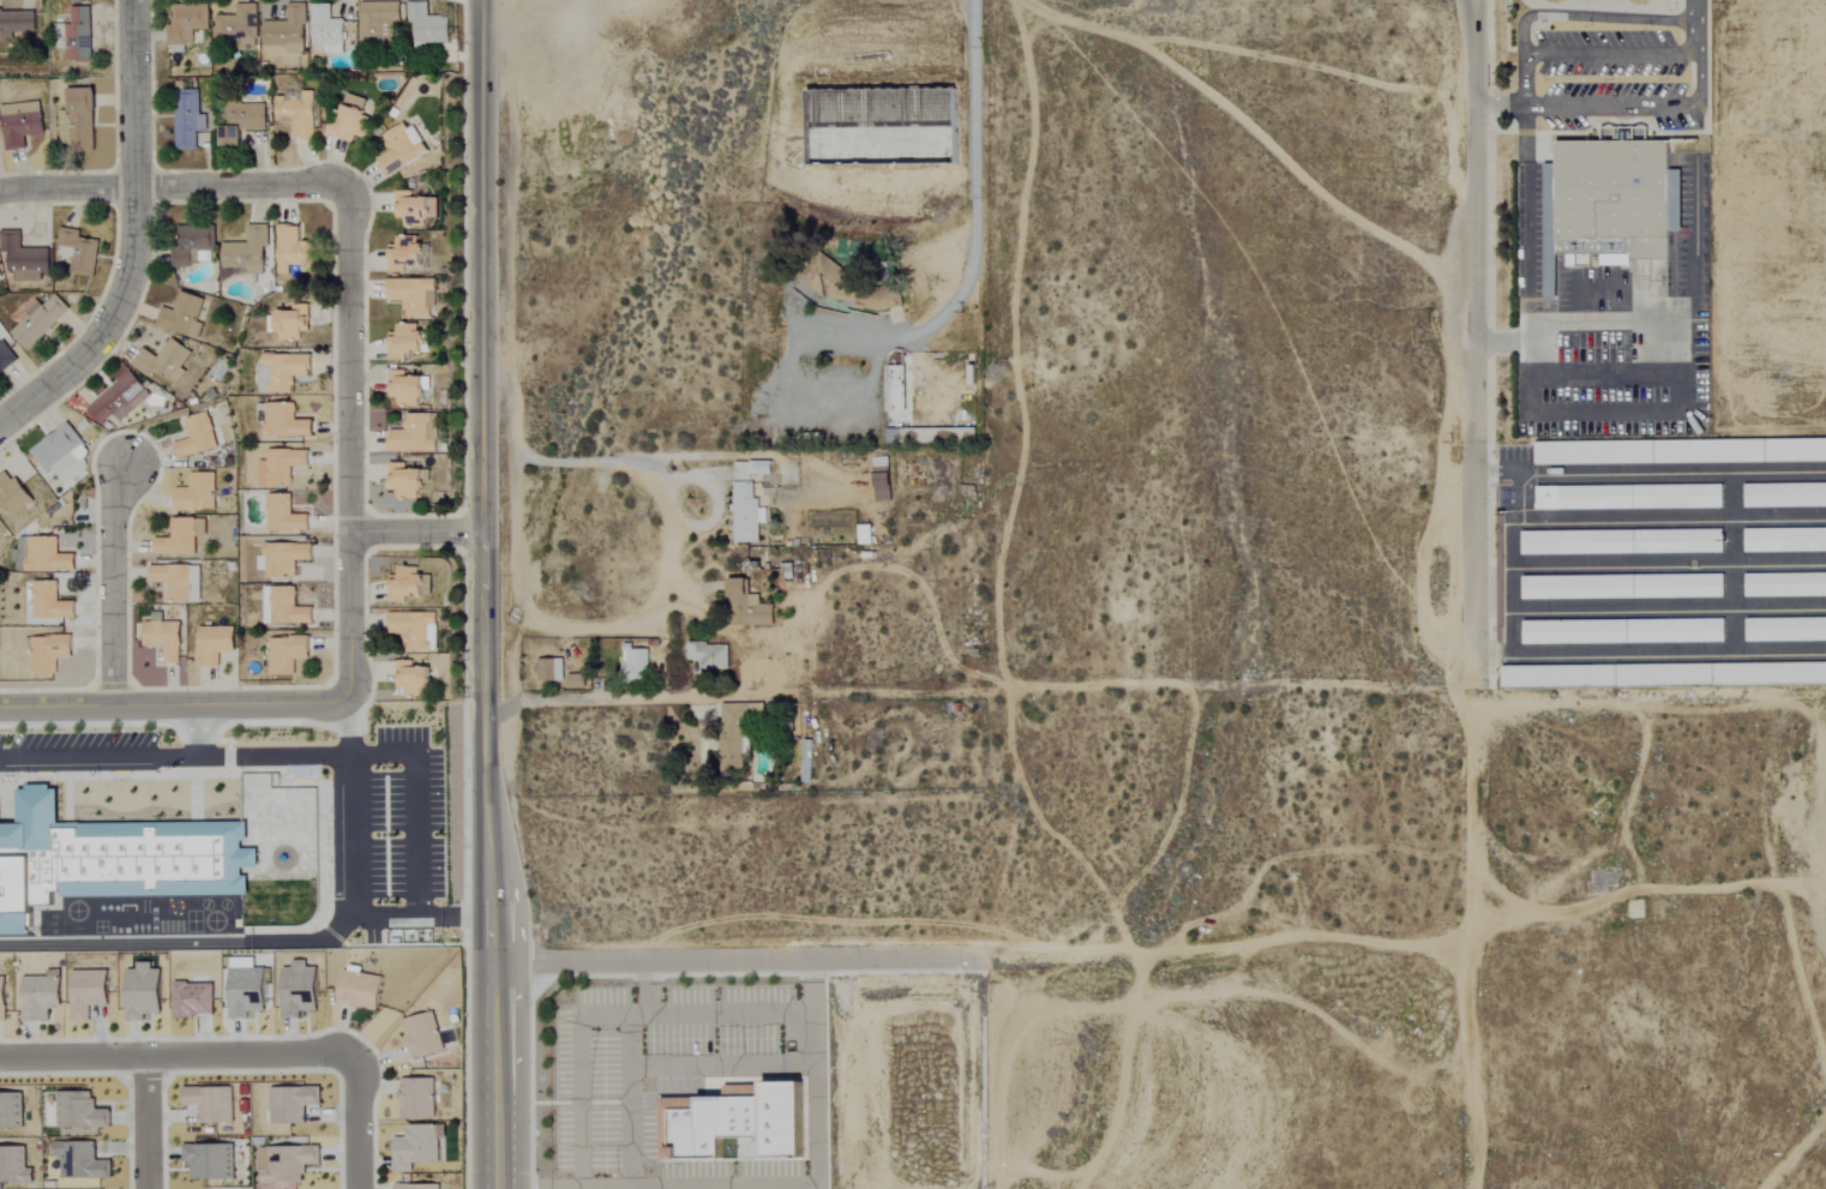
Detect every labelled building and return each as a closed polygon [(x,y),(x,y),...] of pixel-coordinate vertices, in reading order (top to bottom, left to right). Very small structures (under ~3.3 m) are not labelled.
[(393,22),(399,22),(399,2),(358,3),(359,43),(393,43),(393,22)] [(446,16),(427,17),(427,2),(407,2),(407,26),(413,26),(413,49),(447,48),(446,16)] [(214,16),(213,46),(255,46),(255,5),(235,4),(234,16),(214,16)] [(285,53),(303,53),(304,4),(285,4),(285,22),(261,21),(260,46),(285,47),(285,53)] [(329,4),(309,4),(309,46),(325,46),(324,53),(342,53),(342,19),(328,19),(329,4)] [(207,30),(207,5),(168,5),(167,46),(191,46),(191,30),(207,30)] [(89,6),(70,7),(70,25),(65,25),(66,61),(90,60),(89,6)] [(32,11),(0,10),(0,39),(10,39),(10,32),(32,33),(32,11)] [(92,152),(92,89),(67,89),(68,152),(92,152)] [(198,90),(174,91),(175,150),(196,150),(195,132),(205,132),(205,114),(198,114),(198,90)] [(314,91),(301,91),(301,100),(275,99),(275,123),(292,123),(292,139),(312,140),(314,91)] [(324,135),(352,142),(353,136),(363,138),(367,122),(360,120),(366,99),(344,93),(337,123),(328,121),(324,135)] [(41,103),(1,105),(4,151),(24,150),(24,136),(42,135),(41,103)] [(265,104),(227,103),(227,128),(218,128),(218,147),(238,147),(238,130),(265,130),(265,104)] [(58,111),(59,146),(68,145),(67,111),(58,111)] [(428,152),(412,126),(406,130),(402,123),(380,136),(389,150),(375,159),(386,178),(428,152)] [(1554,142),(1666,143),(1666,169),(1680,170),(1680,232),(1668,232),(1668,263),(1666,263),(1666,260),(1628,259),(1628,266),(1598,266),(1598,256),(1554,256),(1554,142)] [(411,192),(395,191),(394,219),(402,219),(402,227),(426,227),(427,199),(411,199),(411,192)] [(262,276),(261,246),(267,246),(266,225),(245,226),(245,243),(220,243),(221,277),(262,276)] [(274,275),(287,275),(288,267),(313,267),(314,243),(297,242),(297,226),(276,226),(274,275)] [(173,265),(209,265),(208,228),(172,229),(173,265)] [(97,241),(77,238),(78,231),(58,229),(55,256),(70,257),(68,274),(92,277),(97,241)] [(19,248),(19,231),(0,231),(0,252),(7,252),(7,281),(40,282),(40,274),(47,274),(47,248),(19,248)] [(404,273),(403,267),(429,267),(428,245),(416,245),(416,237),(394,237),(394,245),(386,245),(387,273),(404,273)] [(433,318),(433,279),(385,280),(385,302),(403,301),(403,318),(433,318)] [(196,339),(201,323),(196,322),(202,299),(177,292),(172,310),(159,307),(154,327),(196,339)] [(68,309),(52,294),(39,306),(32,299),(21,310),(26,315),(9,332),(26,350),(68,309)] [(298,341),(298,331),(306,331),(305,306),(289,306),(289,313),(273,313),(274,341),(298,341)] [(387,360),(403,361),(403,354),(427,354),(427,332),(416,332),(416,325),(394,325),(394,333),(387,333),(387,360)] [(190,351),(167,338),(156,357),(139,348),(129,366),(147,377),(151,371),(176,385),(184,371),(180,369),(190,351)] [(15,361),(2,341),(0,342),(0,372),(15,361)] [(258,355),(257,393),(291,393),(291,377),(307,377),(308,356),(258,355)] [(902,412),(903,366),(885,366),(884,412),(902,412)] [(404,370),(387,371),(387,398),(395,398),(395,407),(419,406),(418,378),(404,378),(404,370)] [(119,422),(149,395),(127,371),(84,411),(99,426),(111,415),(119,422)] [(258,438),(310,437),(309,420),(293,421),(293,403),(257,404),(258,438)] [(436,452),(435,426),(429,426),(428,413),(403,414),(403,430),(386,431),(386,453),(436,452)] [(209,414),(184,419),(188,440),(172,443),(175,458),(216,450),(209,414)] [(27,451),(45,475),(51,471),(61,484),(92,461),(64,424),(27,451)] [(1652,442),(1533,444),(1533,466),(1652,464),(1652,442)] [(306,451),(264,450),(264,487),(288,487),(289,467),(305,467),(306,451)] [(888,502),(887,457),(871,458),(872,502),(888,502)] [(769,462),(734,462),(733,479),(749,480),(750,475),(769,475),(769,462)] [(387,491),(394,491),(394,499),(418,500),(419,471),(404,471),(404,463),(387,463),(387,491)] [(11,516),(30,502),(5,470),(0,474),(0,502),(11,516)] [(214,474),(187,473),(187,489),(173,489),(173,510),(213,512),(214,474)] [(757,543),(757,524),(764,524),(764,509),(754,509),(754,484),(730,485),(732,543),(757,543)] [(1742,485),(1743,508),(1825,507),(1825,484),(1742,485)] [(1720,485),(1534,487),(1535,511),(1721,508),(1720,485)] [(288,495),(264,496),(265,532),(306,532),(305,515),(289,515),(288,495)] [(194,537),(204,537),(204,520),(170,519),(169,539),(152,539),(152,555),(194,557),(194,537)] [(1743,553),(1825,552),(1825,529),(1743,530),(1743,553)] [(1520,532),(1520,556),(1721,553),(1721,530),(1520,532)] [(72,571),(72,554),(56,554),(55,538),(24,539),(24,573),(72,571)] [(309,561),(310,545),(261,543),(260,577),(293,578),(293,561),(309,561)] [(198,566),(147,567),(147,583),(164,583),(164,602),(198,602),(198,566)] [(388,576),(387,604),(404,604),(404,596),(430,597),(430,576),(416,576),(416,567),(395,567),(395,576),(388,576)] [(1634,600),(1721,598),(1721,574),(1633,576),(1634,600)] [(1825,597),(1825,574),(1744,575),(1744,598),(1825,597)] [(1632,599),(1632,576),(1520,578),(1521,601),(1632,599)] [(771,626),(772,605),(757,605),(758,597),(743,597),(744,580),(725,580),(725,601),(737,601),(737,625),(771,626)] [(72,620),(72,602),(55,602),(55,583),(31,582),(30,619),(72,620)] [(309,607),(293,608),(293,588),(260,588),(261,625),(310,624),(309,607)] [(404,652),(436,651),(435,613),(386,614),(387,635),(404,635),(404,652)] [(1745,642),(1825,642),(1825,618),(1744,619),(1745,642)] [(1722,642),(1722,619),(1521,622),(1522,645),(1722,642)] [(178,622),(140,622),(140,646),(161,645),(162,665),(178,664),(178,622)] [(232,654),(232,628),(194,627),(193,668),(217,668),(217,654),(232,654)] [(55,675),(54,659),(68,659),(68,637),(28,637),(28,675),(55,675)] [(306,637),(266,638),(266,676),(292,676),(292,661),(306,660),(306,637)] [(726,670),(726,645),(686,644),(686,662),(699,662),(699,670),(726,670)] [(646,650),(621,650),(621,677),(646,677),(646,650)] [(562,660),(535,659),(534,682),(561,683),(562,660)] [(412,662),(395,661),(394,697),(427,698),(428,670),(411,669),(412,662)] [(583,675),(565,674),(565,689),(582,689),(583,675)] [(26,934),(25,906),(49,906),(49,890),(59,896),(244,895),(244,876),(232,868),(254,868),(254,848),(236,848),(243,837),(243,822),(54,823),(54,791),(47,786),(14,786),(14,823),(0,823),(0,934),(26,934)] [(314,966),(304,966),(304,960),(290,960),(290,967),(278,967),(279,1018),(298,1017),(297,1011),(314,1011),(314,966)] [(158,1014),(158,969),(149,969),(149,962),(134,962),(134,969),(123,969),(123,1020),(142,1020),(142,1014),(158,1014)] [(378,976),(358,974),(359,968),(339,966),(335,1005),(375,1010),(378,976)] [(46,1022),(46,1008),(58,1008),(57,970),(43,970),(44,976),(18,976),(19,1022),(46,1022)] [(87,1021),(87,1006),(104,1006),(105,971),(69,970),(68,1021),(87,1021)] [(211,1016),(211,983),(170,983),(171,1017),(211,1016)] [(442,1049),(430,1011),(397,1022),(410,1059),(442,1049)] [(433,1078),(399,1078),(398,1118),(432,1119),(433,1078)] [(799,1158),(798,1083),(759,1083),(759,1098),(656,1099),(657,1159),(718,1159),(718,1138),(759,1137),(760,1158),(799,1158)] [(231,1124),(231,1087),(181,1087),(181,1105),(197,1105),(197,1123),(231,1124)] [(318,1105),(318,1087),(268,1087),(268,1124),(303,1123),(303,1106),(318,1105)] [(56,1091),(55,1127),(106,1128),(107,1109),(91,1109),(91,1092),(56,1091)] [(21,1128),(21,1092),(0,1093),(0,1128),(21,1128)] [(391,1172),(410,1172),(409,1163),(442,1163),(442,1125),(404,1126),(404,1137),(390,1137),(391,1172)] [(109,1179),(109,1160),(93,1160),(93,1143),(64,1142),(64,1179),(109,1179)] [(231,1179),(230,1143),(180,1145),(180,1164),(187,1164),(188,1180),(231,1179)] [(264,1146),(264,1182),(302,1183),(302,1164),(317,1164),(317,1147),(264,1146)] [(0,1147),(0,1183),(29,1183),(29,1168),(23,1168),(23,1147),(0,1147)]
